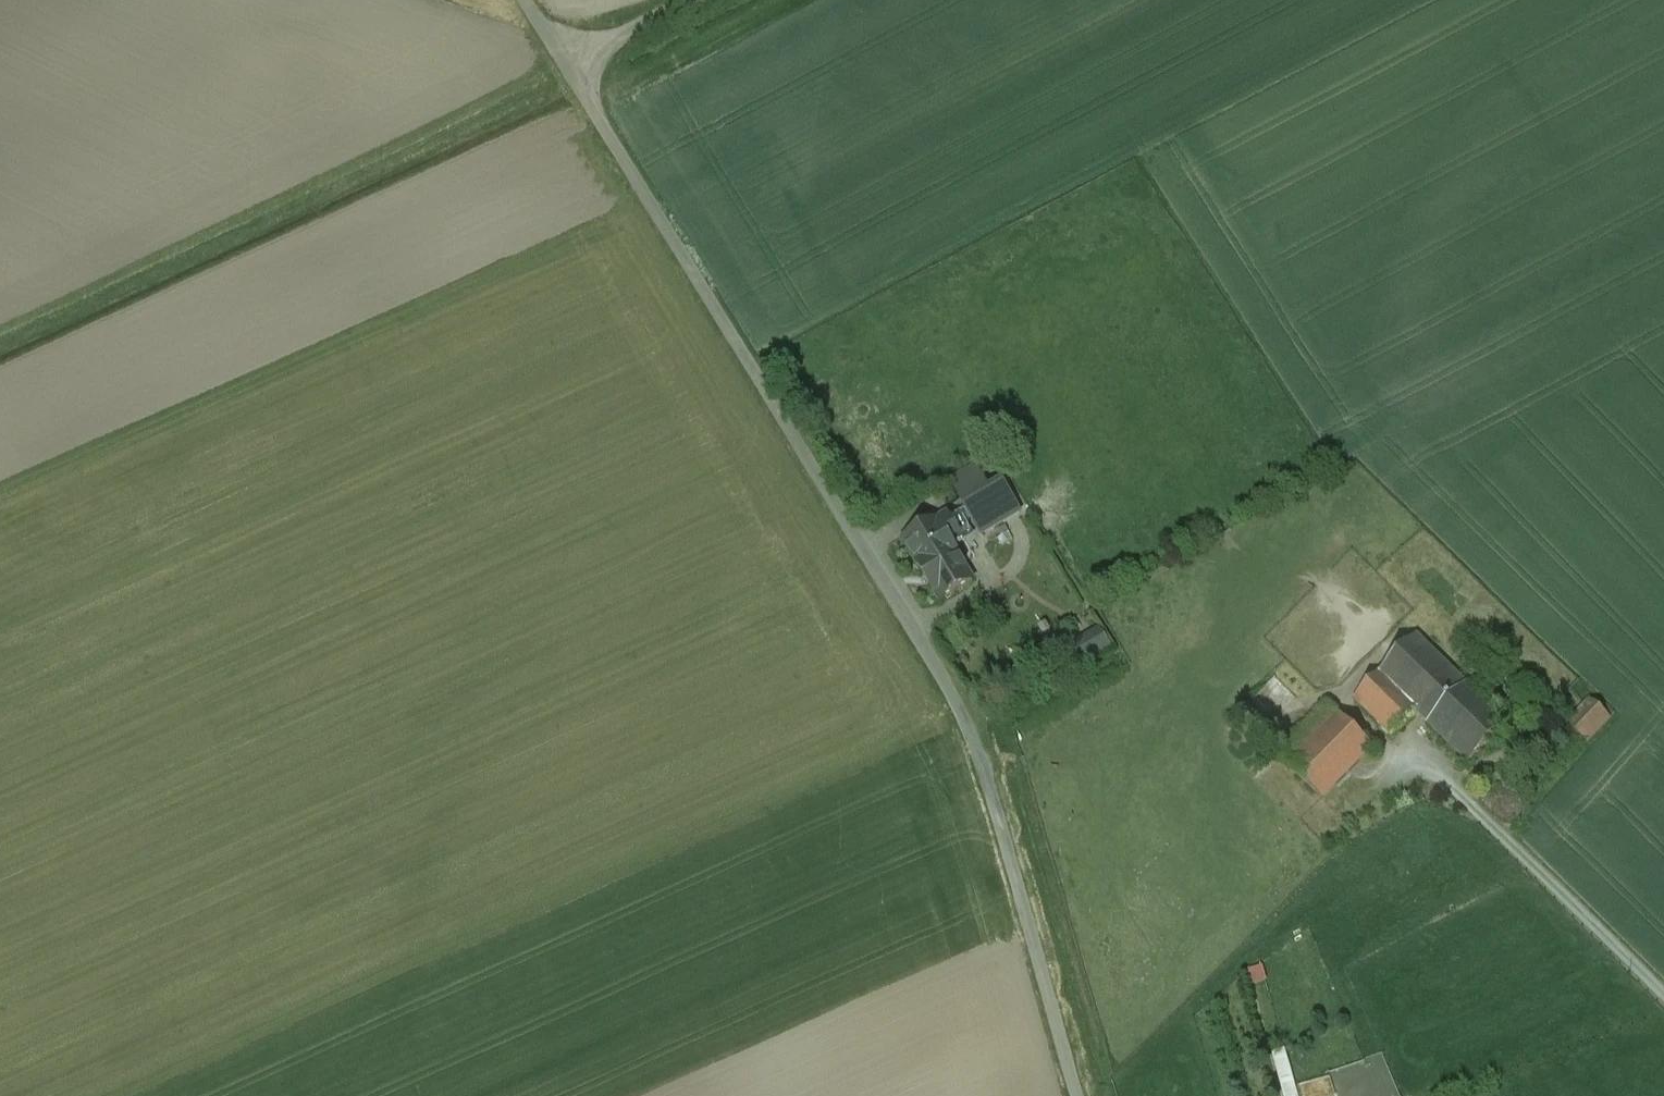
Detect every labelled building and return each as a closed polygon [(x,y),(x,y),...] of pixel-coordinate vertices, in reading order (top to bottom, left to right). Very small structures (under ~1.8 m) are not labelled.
[(1003,484),(965,506),(982,535),(1020,512),(1003,484)] [(947,518),(939,523),(949,541),(958,536),(947,518)] [(939,523),(938,522),(905,542),(940,600),(973,581),(949,541),(939,523)] [(1416,636),(1355,699),(1392,736),(1417,711),(1417,710),(1401,695),(1438,658),(1416,636)] [(1466,686),(1438,658),(1401,695),(1417,710),(1417,711),(1470,763),(1507,724),(1467,685),(1466,686)] [(1591,701),(1567,726),(1586,744),(1611,720),(1591,701)] [(1328,704),(1277,757),(1323,801),(1373,748),(1328,704)]
